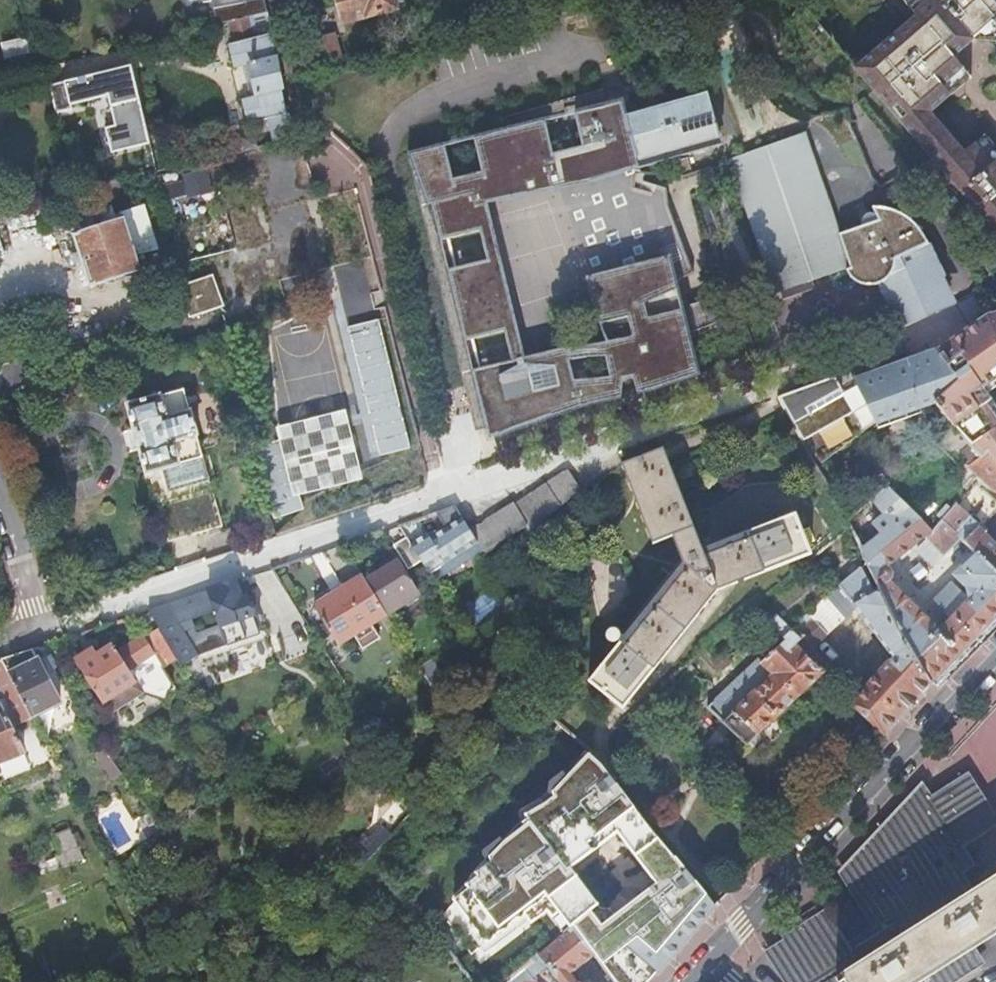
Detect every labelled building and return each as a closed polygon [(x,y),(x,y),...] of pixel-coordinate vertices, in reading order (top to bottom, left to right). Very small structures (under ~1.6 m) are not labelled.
[(243,2),(243,0),(198,0),(198,2),(208,0),(212,26),(227,23),(246,19),(265,14),(262,0),(251,0),(243,2)] [(344,20),(396,7),(394,3),(394,0),(339,0),(344,20)] [(911,15),(853,68),(995,237),(995,0),(899,0),(911,15)] [(246,19),(227,23),(231,41),(228,41),(234,66),(242,64),(249,96),(242,98),(248,121),(287,112),(284,110),(265,14),(246,19)] [(294,40),(299,65),(339,56),(334,31),(294,40)] [(0,42),(0,49),(2,56),(25,50),(22,37),(0,42)] [(146,141),(130,65),(44,85),(50,110),(69,106),(68,101),(106,93),(113,123),(103,125),(109,150),(146,141)] [(718,139),(706,94),(642,111),(623,117),(635,161),(718,139)] [(631,378),(635,393),(652,389),(695,374),(667,256),(584,277),(592,309),(597,324),(626,317),(631,336),(605,343),(597,344),(566,347),(523,358),(486,204),(590,182),(638,169),(721,146),(719,138),(718,139),(635,161),(623,117),(619,102),(612,104),(628,163),(587,173),(581,146),(551,154),(553,162),(541,165),(543,176),(497,188),(500,199),(474,205),(480,230),(478,231),(485,260),(487,260),(504,329),(502,330),(510,361),(512,360),(516,376),(566,364),(572,383),(567,385),(570,397),(516,410),(519,421),(485,429),(487,439),(578,406),(619,397),(621,379),(631,378)] [(612,104),(573,114),(581,146),(587,173),(628,163),(612,104)] [(266,126),(269,141),(307,132),(295,120),(266,126)] [(551,154),(543,121),(472,139),(480,172),(451,179),(443,146),(406,155),(474,432),(476,431),(485,429),(519,421),(516,410),(570,397),(567,385),(572,383),(566,364),(516,376),(512,360),(510,361),(479,368),(471,337),(502,330),(504,329),(487,260),(485,260),(454,267),(448,239),(478,231),(480,230),(474,205),(500,199),(497,188),(543,176),(541,165),(553,162),(551,154)] [(897,326),(904,324),(912,321),(932,314),(949,306),(952,297),(948,279),(939,252),(929,232),(913,214),(901,207),(890,204),(877,205),(861,211),(863,223),(841,230),(837,232),(803,134),(727,160),(773,294),(844,270),(851,268),(851,269),(852,272),(854,274),(856,276),(858,278),(861,279),(864,280),(867,280),(869,280),(872,279),(874,279),(877,285),(897,326)] [(37,198),(24,201),(29,221),(42,217),(37,198)] [(136,271),(131,256),(127,243),(148,237),(139,206),(111,215),(112,222),(92,228),(88,215),(71,220),(75,233),(71,235),(87,286),(136,271)] [(127,243),(131,256),(152,250),(148,237),(127,243)] [(851,268),(845,271),(846,274),(848,277),(850,280),(853,283),(856,284),(859,286),(863,287),(867,287),(870,287),(874,286),(877,285),(874,279),(872,279),(869,280),(867,280),(864,280),(861,279),(858,278),(856,276),(854,274),(852,272),(851,269),(851,268)] [(215,275),(179,286),(189,319),(225,307),(215,275)] [(987,316),(935,352),(956,376),(931,403),(949,425),(979,456),(987,449),(995,459),(995,421),(984,403),(990,399),(986,392),(982,387),(995,377),(995,314),(987,316)] [(626,317),(597,324),(605,343),(631,336),(626,317)] [(866,405),(875,422),(931,403),(956,376),(935,352),(853,380),(866,405)] [(413,422),(400,371),(378,376),(391,427),(413,422)] [(847,372),(777,399),(802,442),(817,434),(842,419),(866,405),(853,380),(851,381),(847,372)] [(982,387),(986,392),(995,385),(995,377),(982,387)] [(181,387),(124,404),(132,431),(134,430),(139,447),(137,447),(145,474),(147,473),(201,458),(181,387)] [(990,399),(984,403),(995,421),(995,408),(990,399)] [(817,434),(818,436),(843,421),(842,419),(817,434)] [(683,564),(589,681),(620,707),(717,589),(810,551),(795,515),(703,551),(661,449),(620,466),(652,544),(671,536),(683,564)] [(987,449),(979,456),(970,465),(995,491),(995,459),(987,449)] [(147,473),(167,541),(221,525),(202,457),(201,458),(147,473)] [(468,532),(476,545),(484,558),(527,529),(531,534),(580,495),(566,472),(516,505),(514,503),(468,532)] [(860,549),(876,583),(906,646),(929,682),(939,671),(965,645),(988,622),(995,613),(995,573),(975,552),(954,575),(972,594),(966,599),(951,585),(935,601),(949,616),(937,629),(881,572),(921,536),(924,539),(919,544),(919,551),(935,564),(961,538),(967,543),(979,530),(954,506),(931,530),(897,497),(886,486),(871,500),(882,513),(871,523),(880,533),(860,549)] [(452,508),(434,514),(444,530),(437,532),(423,536),(413,521),(397,526),(405,539),(419,560),(426,571),(428,575),(476,545),(468,532),(458,517),(452,508)] [(434,514),(429,516),(437,532),(444,530),(434,514)] [(995,573),(995,543),(995,542),(995,527),(989,520),(979,530),(967,543),(975,552),(995,573)] [(419,560),(405,539),(394,546),(408,567),(419,560)] [(475,549),(472,551),(476,559),(480,557),(475,549)] [(365,581),(386,615),(416,596),(395,562),(365,581)] [(854,701),(886,733),(896,721),(929,684),(929,682),(906,646),(876,583),(871,586),(861,569),(790,631),(776,617),(768,626),(783,643),(762,663),(759,660),(709,705),(745,745),(824,673),(807,655),(858,609),(893,657),(854,701)] [(340,644),(386,615),(365,581),(362,577),(316,606),(340,644)] [(264,633),(250,594),(247,594),(242,579),(147,611),(145,611),(157,629),(174,657),(180,667),(202,654),(231,643),(264,633)] [(511,633),(504,622),(489,632),(495,642),(511,633)] [(174,657),(157,629),(142,638),(141,636),(115,652),(111,645),(95,655),(91,649),(75,658),(108,712),(140,691),(159,696),(174,686),(160,665),(174,657)] [(2,660),(2,662),(31,715),(57,703),(31,651),(2,660)] [(0,663),(0,689),(17,724),(30,718),(0,663)] [(19,753),(0,711),(0,761),(19,753)] [(531,745),(540,753),(555,736),(547,730),(546,729),(534,742),(531,745)] [(967,775),(931,797),(928,798),(959,848),(986,831),(979,820),(990,814),(967,775)] [(878,830),(869,840),(843,871),(876,926),(901,911),(899,907),(958,870),(968,864),(959,848),(928,798),(931,797),(927,790),(885,822),(879,829),(917,805),(944,849),(913,868),(917,875),(870,902),(849,865),(871,852),(870,849),(885,840),(878,830)] [(636,803),(617,818),(658,871),(661,869),(674,887),(647,913),(620,879),(567,923),(570,926),(594,956),(615,981),(639,981),(609,943),(621,933),(627,940),(625,942),(633,952),(630,954),(650,977),(652,978),(717,905),(636,803)] [(879,829),(878,830),(885,840),(870,849),(871,852),(849,865),(870,902),(917,875),(913,868),(944,849),(917,805),(879,829)] [(990,814),(979,820),(986,831),(995,825),(995,824),(990,814)] [(494,854),(471,879),(493,898),(543,842),(521,820),(494,850),(494,854)] [(83,860),(68,831),(54,837),(61,854),(54,857),(55,859),(59,870),(83,860)] [(374,832),(320,891),(327,904),(383,843),(374,832)] [(59,870),(55,859),(44,864),(48,875),(59,870)] [(977,967),(969,951),(995,934),(995,879),(972,894),(958,870),(899,907),(901,911),(905,918),(913,931),(829,981),(951,981),(977,967)] [(430,926),(438,938),(451,925),(441,913),(430,926)] [(817,915),(799,925),(803,932),(821,922),(817,915)] [(799,981),(829,981),(913,931),(905,918),(841,956),(799,981)] [(764,955),(782,981),(799,981),(841,956),(821,922),(803,932),(799,925),(781,935),(785,942),(764,955)] [(570,926),(536,955),(556,981),(577,981),(570,975),(594,956),(570,926)]
